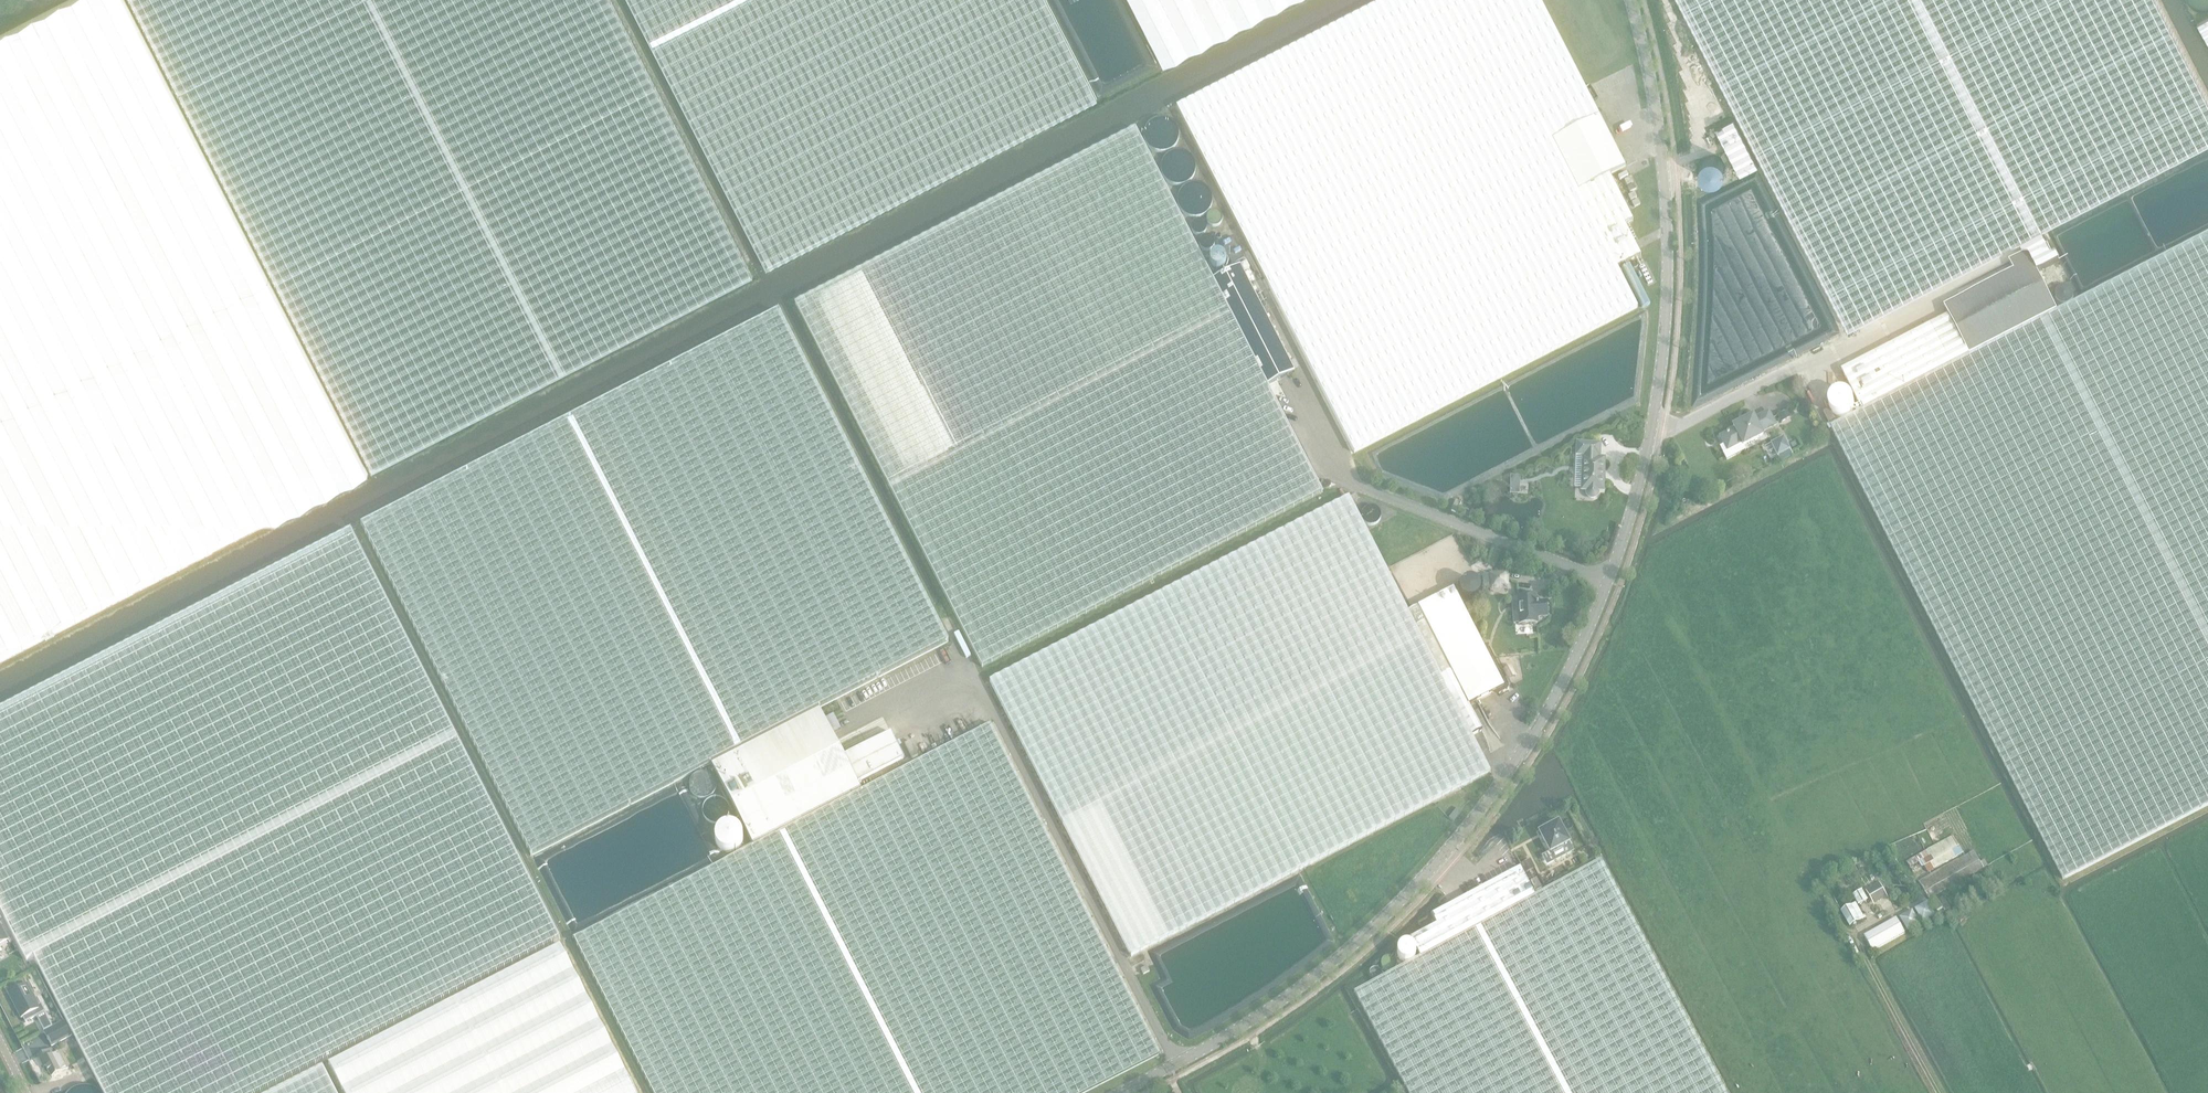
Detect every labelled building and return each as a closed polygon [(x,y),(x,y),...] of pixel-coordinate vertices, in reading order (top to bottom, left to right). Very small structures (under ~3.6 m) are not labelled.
[(368,473),(125,0),(69,0),(0,35),(0,662),(368,473)] [(373,470),(752,276),(610,0),(131,0),(373,470)] [(766,268),(1097,98),(1047,0),(628,0),(766,268)] [(1163,65),(1289,0),(1130,0),(1163,65)] [(1177,107),(1354,453),(1637,307),(1617,267),(1641,255),(1625,224),(1633,220),(1609,175),(1625,167),(1611,139),(1615,137),(1603,114),(1599,116),(1539,0),(1386,0),(1177,107)] [(1849,328),(2003,249),(2021,240),(2039,230),(2076,211),(2081,208),(2207,143),(2207,98),(2157,0),(1673,0),(1849,328)] [(2198,23),(2207,41),(2207,17),(2198,23)] [(1734,118),(1716,127),(1741,175),(1758,166),(1734,118)] [(1709,130),(1713,136),(1717,134),(1714,127),(1709,130)] [(1240,265),(1213,279),(1135,128),(795,303),(981,667),(1322,492),(1268,386),(1295,372),(1250,284),(1240,265)] [(1731,160),(1726,152),(1721,154),(1726,163),(1731,160)] [(1724,160),(1722,159),(1721,157),(1719,156),(1717,155),(1714,155),(1712,155),(1710,155),(1708,156),(1706,157),(1704,158),(1703,160),(1702,162),(1701,164),(1700,166),(1700,168),(1700,170),(1701,172),(1702,174),(1703,176),(1704,178),(1706,179),(1708,180),(1710,181),(1713,181),(1715,181),(1717,180),(1719,180),(1721,178),(1723,177),(1724,175),(1725,173),(1726,171),(1726,169),(1726,167),(1726,164),(1725,162),(1724,160)] [(1624,181),(1627,186),(1633,183),(1631,178),(1624,181)] [(1634,184),(1628,188),(1630,193),(1637,189),(1634,184)] [(1635,193),(1628,196),(1631,201),(1637,198),(1635,193)] [(1638,199),(1632,203),(1634,207),(1641,204),(1638,199)] [(2064,879),(2207,805),(2207,233),(2058,311),(2027,252),(2009,261),(2014,270),(1944,306),(1949,315),(1841,370),(1863,410),(1831,426),(2018,791),(2064,879)] [(1221,244),(1232,265),(1244,259),(1233,238),(1221,244)] [(1224,267),(1225,266),(1225,265),(1226,263),(1226,262),(1225,261),(1225,259),(1224,258),(1224,257),(1223,256),(1221,255),(1220,255),(1219,254),(1217,254),(1216,254),(1215,255),(1213,255),(1212,256),(1211,257),(1211,258),(1210,260),(1210,261),(1210,262),(1210,264),(1210,265),(1211,266),(1211,267),(1212,268),(1213,269),(1214,270),(1216,270),(1217,270),(1218,270),(1220,270),(1221,270),(1222,269),(1223,268),(1224,267)] [(1241,264),(1244,270),(1250,268),(1247,261),(1241,264)] [(711,764),(753,845),(573,938),(653,1092),(1085,1092),(1160,1055),(990,724),(861,790),(856,782),(903,758),(890,733),(843,757),(819,709),(948,642),(778,312),(362,525),(531,856),(711,764)] [(1852,398),(1851,396),(1849,395),(1847,394),(1845,393),(1843,393),(1841,393),(1839,393),(1837,394),(1835,395),(1833,396),(1832,398),(1831,399),(1830,401),(1829,403),(1829,405),(1829,408),(1830,410),(1831,412),(1832,414),(1833,415),(1835,416),(1837,417),(1839,418),(1841,418),(1844,418),(1846,418),(1848,417),(1850,416),(1851,414),(1853,413),(1854,411),(1854,409),(1855,406),(1855,404),(1854,402),(1853,400),(1852,398)] [(1836,422),(1829,410),(1824,413),(1830,425),(1836,422)] [(1788,411),(1777,416),(1781,423),(1791,417),(1788,411)] [(1734,429),(1720,436),(1724,445),(1720,447),(1727,460),(1746,450),(1744,445),(1763,436),(1761,433),(1775,425),(1768,412),(1754,419),(1753,416),(1733,426),(1734,429)] [(1784,437),(1771,443),(1777,456),(1778,455),(1781,462),(1793,456),(1790,449),(1784,437)] [(1582,490),(1587,490),(1587,493),(1588,495),(1589,497),(1591,498),(1593,498),(1595,497),(1597,496),(1598,494),(1598,491),(1603,491),(1604,459),(1598,458),(1598,456),(1599,456),(1600,444),(1577,443),(1577,455),(1584,455),(1584,458),(1583,458),(1582,490)] [(1548,464),(1544,469),(1549,473),(1553,468),(1548,464)] [(1527,473),(1526,476),(1527,479),(1530,480),(1533,479),(1534,476),(1533,473),(1530,472),(1527,473)] [(1520,477),(1510,476),(1510,494),(1520,495),(1520,477)] [(1349,497),(989,681),(1131,956),(1298,870),(1487,773),(1488,773),(1490,772),(1472,736),(1482,731),(1469,705),(1497,690),(1499,694),(1506,691),(1508,689),(1508,687),(1508,685),(1489,648),(1485,650),(1453,588),(1408,611),(1349,497)] [(1456,513),(1461,502),(1455,500),(1451,511),(1456,513)] [(1472,511),(1470,517),(1482,522),(1484,516),(1472,511)] [(0,712),(0,914),(29,968),(36,964),(102,1092),(263,1092),(560,938),(347,530),(0,712)] [(1489,573),(1490,592),(1509,591),(1508,572),(1489,573)] [(1476,586),(1475,585),(1474,584),(1473,584),(1472,583),(1471,583),(1470,583),(1468,583),(1467,583),(1466,584),(1465,585),(1465,586),(1464,586),(1463,588),(1463,589),(1463,590),(1463,591),(1463,592),(1464,593),(1465,594),(1465,595),(1466,596),(1467,596),(1469,597),(1470,597),(1471,597),(1472,596),(1473,596),(1474,595),(1475,595),(1476,594),(1476,593),(1477,591),(1477,590),(1477,589),(1477,588),(1476,587),(1476,586)] [(1536,596),(1517,597),(1517,598),(1519,624),(1519,625),(1537,624),(1537,617),(1547,617),(1546,601),(1536,602),(1536,596)] [(1468,612),(1473,609),(1470,603),(1465,605),(1468,612)] [(1510,667),(1504,670),(1508,677),(1514,674),(1510,667)] [(911,741),(905,744),(912,759),(919,756),(911,741)] [(1549,853),(1569,843),(1558,822),(1539,833),(1549,853)] [(741,830),(740,828),(738,826),(736,825),(733,824),(731,824),(729,824),(726,824),(724,825),(722,826),(720,827),(719,829),(717,831),(716,833),(716,835),(715,838),(716,840),(716,843),(717,845),(719,847),(720,848),(722,850),(724,851),(727,852),(729,852),(731,852),(734,851),(736,850),(738,849),(740,847),(741,846),(743,843),(743,841),(744,839),(744,836),(743,834),(742,832),(741,830)] [(1953,834),(1911,859),(1915,865),(1916,864),(1919,870),(1925,867),(1928,873),(1963,852),(1953,834)] [(1919,882),(1929,900),(1988,866),(1985,860),(1981,862),(1975,851),(1919,882)] [(1354,993),(1408,1092),(1725,1092),(1599,860),(1534,896),(1519,868),(1431,915),(1436,925),(1410,939),(1420,957),(1354,993)] [(1531,861),(1521,866),(1528,879),(1538,874),(1531,861)] [(1542,888),(1536,878),(1530,881),(1535,892),(1542,888)] [(1879,882),(1866,890),(1872,901),(1886,893),(1879,882)] [(1863,891),(1852,897),(1855,903),(1856,903),(1857,905),(1868,900),(1863,892),(1863,891)] [(1951,908),(1941,894),(1930,900),(1940,916),(1951,908)] [(1850,927),(1864,919),(1857,905),(1856,903),(1855,903),(1841,911),(1850,927)] [(1873,951),(1898,937),(1908,932),(1899,917),(1890,922),(1865,936),(1873,951)] [(1397,951),(1397,953),(1397,954),(1398,956),(1398,957),(1399,959),(1400,960),(1402,961),(1403,962),(1405,962),(1406,962),(1408,962),(1409,962),(1411,961),(1412,960),(1413,959),(1414,958),(1415,957),(1415,955),(1416,954),(1416,952),(1415,950),(1415,949),(1414,948),(1413,946),(1412,945),(1410,945),(1409,944),(1407,944),(1406,944),(1404,944),(1403,944),(1402,945),(1400,946),(1399,947),(1398,948),(1398,950),(1397,951)] [(560,945),(329,1063),(345,1092),(636,1092),(560,945)] [(1149,971),(1147,966),(1141,970),(1143,974),(1149,971)] [(27,984),(9,994),(22,1018),(24,1016),(27,1021),(45,1011),(41,1005),(39,1006),(27,984)] [(64,1022),(44,1033),(46,1036),(51,1047),(72,1036),(64,1022)] [(51,1077),(67,1070),(58,1054),(53,1056),(50,1050),(38,1055),(42,1062),(44,1061),(51,1077)] [(271,1092),(333,1092),(319,1068),(271,1092)]
